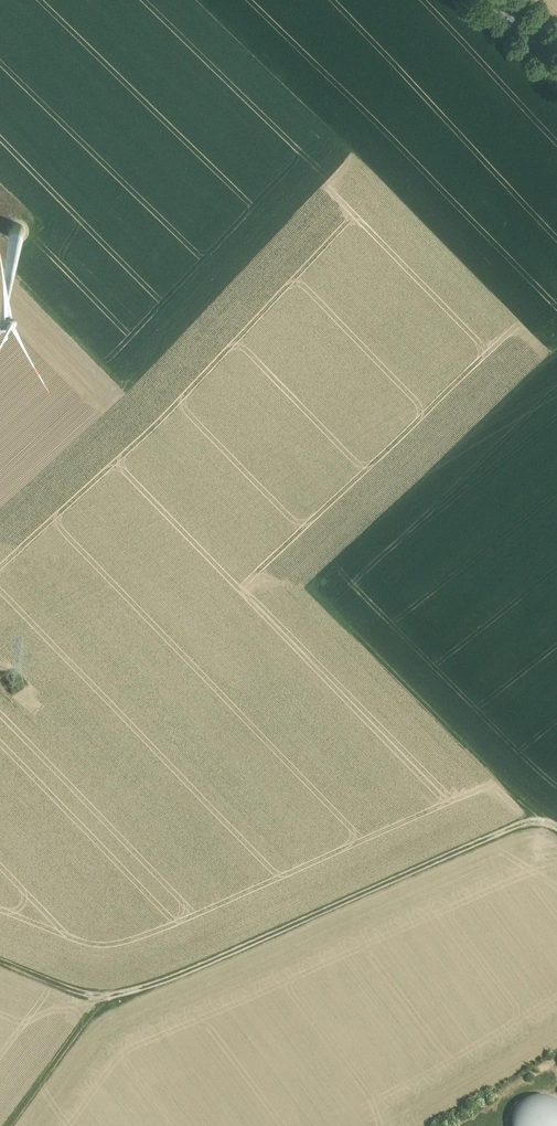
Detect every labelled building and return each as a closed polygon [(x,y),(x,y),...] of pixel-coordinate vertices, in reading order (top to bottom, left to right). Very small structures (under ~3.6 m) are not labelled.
[(551,1100),(541,1098),(530,1100),(521,1107),(515,1116),(513,1125),(556,1125),(556,1104),(551,1100)]
